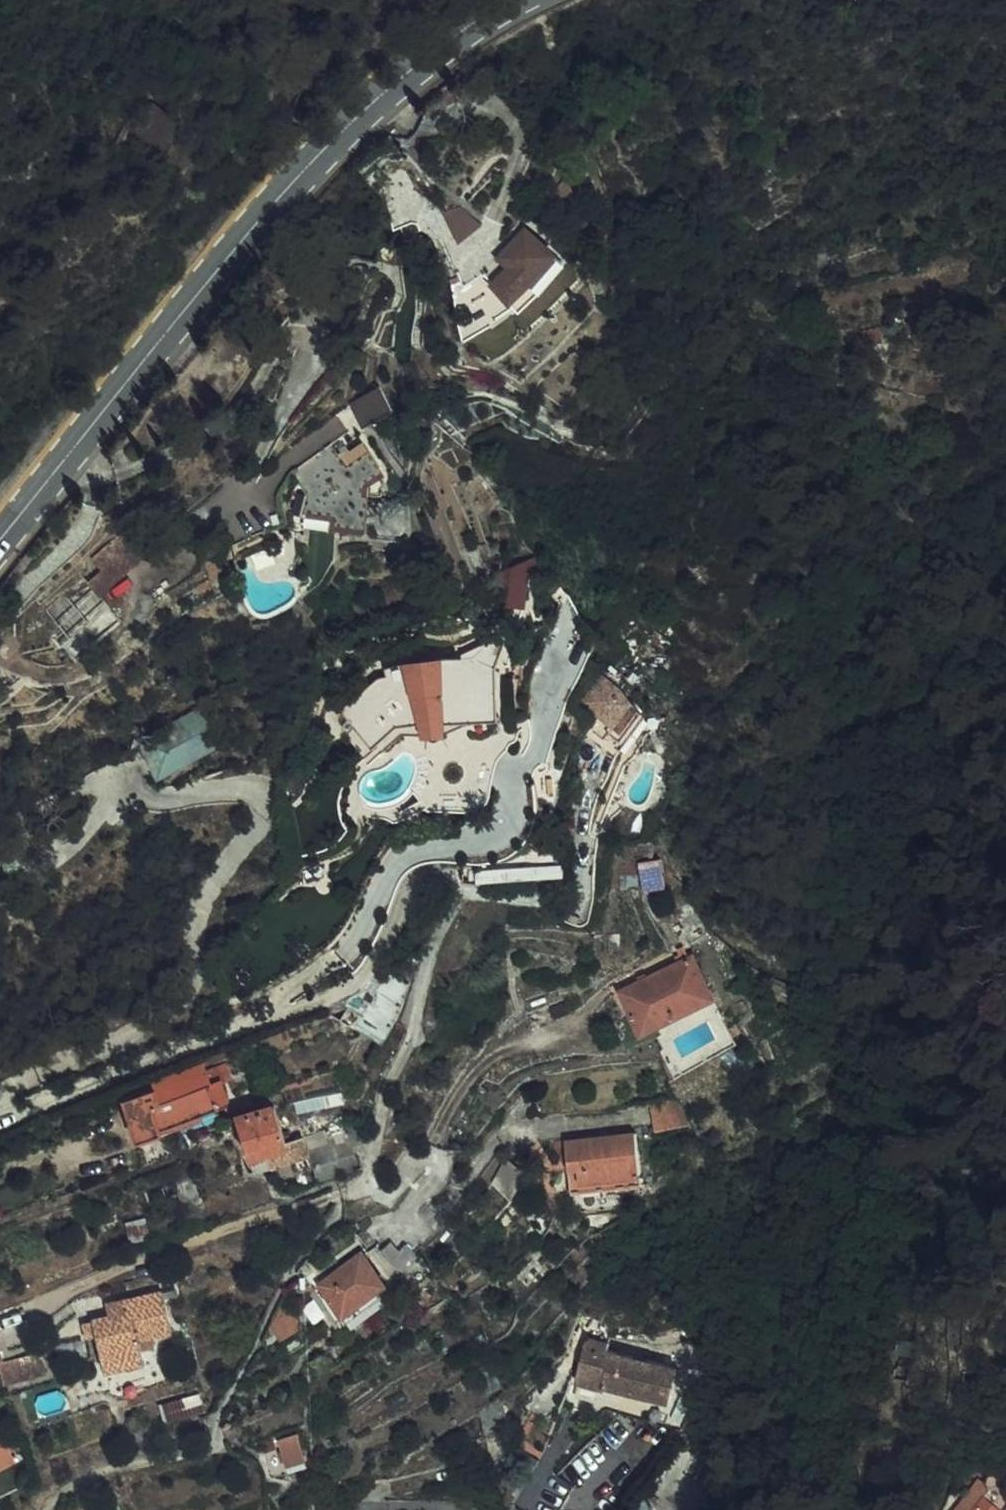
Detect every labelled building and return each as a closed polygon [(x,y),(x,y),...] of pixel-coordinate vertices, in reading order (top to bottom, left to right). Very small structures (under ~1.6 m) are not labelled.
[(164,145),(181,116),(147,97),(130,126),(164,145)] [(552,170),(533,179),(538,188),(541,195),(552,190),(556,189),(558,186),(559,183),(552,170)] [(447,209),(456,235),(477,228),(468,202),(447,209)] [(500,241),(511,251),(523,240),(529,234),(519,225),(516,228),(514,226),(503,237),(500,241)] [(504,259),(487,277),(504,293),(529,269),(547,250),(530,235),(529,234),(523,240),(511,251),(504,259)] [(500,255),(504,259),(511,251),(500,241),(493,248),(500,255)] [(529,269),(504,293),(508,298),(519,286),(538,266),(550,253),(547,250),(529,269)] [(373,405),(370,403),(356,384),(332,401),(348,423),(356,417),(373,405)] [(322,434),(286,460),(285,462),(301,486),(291,502),(326,505),(325,517),(354,518),(357,491),(351,491),(354,470),(371,458),(357,439),(336,454),(322,434)] [(526,606),(532,578),(514,574),(508,602),(526,606)] [(450,709),(480,707),(485,706),(482,660),(462,650),(406,653),(373,664),(377,668),(371,674),(366,672),(333,703),(362,735),(365,732),(380,719),(387,715),(410,705),(411,716),(417,716),(432,715),(432,710),(450,709)] [(568,690),(585,707),(593,697),(607,679),(603,676),(591,665),(587,662),(568,690)] [(585,707),(576,720),(586,728),(592,721),(596,723),(607,731),(613,723),(625,707),(616,693),(607,680),(607,679),(593,697),(585,707)] [(616,693),(625,707),(628,702),(618,692),(607,680),(616,693)] [(137,736),(157,777),(225,744),(205,703),(137,736)] [(481,713),(480,707),(450,709),(432,710),(432,715),(417,716),(411,716),(410,705),(387,715),(380,719),(365,732),(362,735),(368,742),(372,747),(392,730),(405,727),(417,727),(433,725),(451,720),(463,716),(481,713)] [(592,721),(586,728),(590,731),(596,723),(592,721)] [(416,738),(415,744),(417,776),(466,777),(470,762),(478,737),(473,737),(416,738)] [(644,891),(668,887),(663,857),(639,861),(644,891)] [(625,976),(606,985),(617,1008),(620,1014),(627,1028),(629,1028),(645,1019),(693,997),(700,993),(679,949),(625,976)] [(134,1083),(138,1094),(142,1093),(199,1074),(197,1070),(201,1068),(198,1060),(143,1079),(134,1083)] [(145,1114),(146,1118),(160,1113),(168,1110),(176,1108),(201,1098),(218,1092),(209,1065),(201,1068),(197,1070),(199,1074),(142,1093),(138,1094),(145,1114)] [(225,1107),(228,1115),(237,1143),(274,1132),(269,1112),(262,1093),(259,1083),(249,1086),(220,1095),(223,1104),(225,1107)] [(667,1084),(644,1087),(647,1106),(669,1103),(667,1084)] [(128,1124),(143,1119),(146,1118),(145,1114),(138,1094),(120,1101),(125,1118),(128,1124)] [(214,1109),(217,1116),(218,1118),(228,1115),(225,1107),(223,1104),(214,1108),(214,1109)] [(556,1130),(560,1151),(570,1149),(573,1172),(622,1164),(636,1161),(629,1117),(600,1122),(556,1130)] [(302,1125),(313,1122),(311,1119),(293,1125),(294,1128),(302,1125)] [(314,1125),(313,1122),(302,1125),(294,1128),(297,1138),(299,1144),(298,1145),(302,1155),(324,1148),(318,1126),(314,1127),(314,1125)] [(333,1122),(318,1126),(324,1148),(340,1143),(340,1140),(333,1122)] [(274,1132),(237,1143),(237,1144),(238,1149),(240,1154),(241,1157),(246,1155),(259,1151),(262,1151),(264,1154),(265,1156),(271,1155),(281,1152),(285,1164),(302,1158),(302,1155),(298,1145),(299,1144),(297,1138),(294,1128),(293,1125),(274,1132)] [(570,1149),(560,1151),(565,1181),(611,1173),(638,1170),(636,1161),(622,1164),(573,1172),(570,1149)] [(168,1192),(188,1185),(184,1175),(164,1182),(168,1192)] [(327,1296),(339,1309),(376,1279),(353,1249),(323,1271),(314,1278),(327,1296)] [(83,1314),(96,1356),(134,1345),(131,1332),(163,1321),(151,1280),(116,1292),(119,1303),(83,1314)] [(568,1325),(561,1362),(568,1363),(567,1367),(592,1371),(592,1375),(630,1384),(659,1390),(663,1370),(666,1357),(659,1355),(630,1350),(599,1343),(601,1326),(602,1325),(578,1320),(576,1327),(568,1325)] [(134,1345),(96,1356),(100,1368),(138,1356),(134,1345)] [(35,1353),(11,1360),(19,1380),(41,1373),(35,1353)] [(592,1371),(567,1367),(566,1373),(589,1378),(590,1379),(592,1375),(592,1371)] [(163,1400),(163,1402),(167,1416),(196,1408),(200,1406),(196,1390),(163,1400)] [(287,1422),(270,1428),(279,1449),(296,1442),(287,1422)] [(19,1460),(9,1439),(0,1443),(0,1469),(19,1460)] [(720,1464),(674,1445),(648,1509),(701,1509),(720,1464)] [(975,1509),(1002,1509),(992,1499),(996,1494),(991,1489),(982,1497),(985,1500),(975,1509)]
